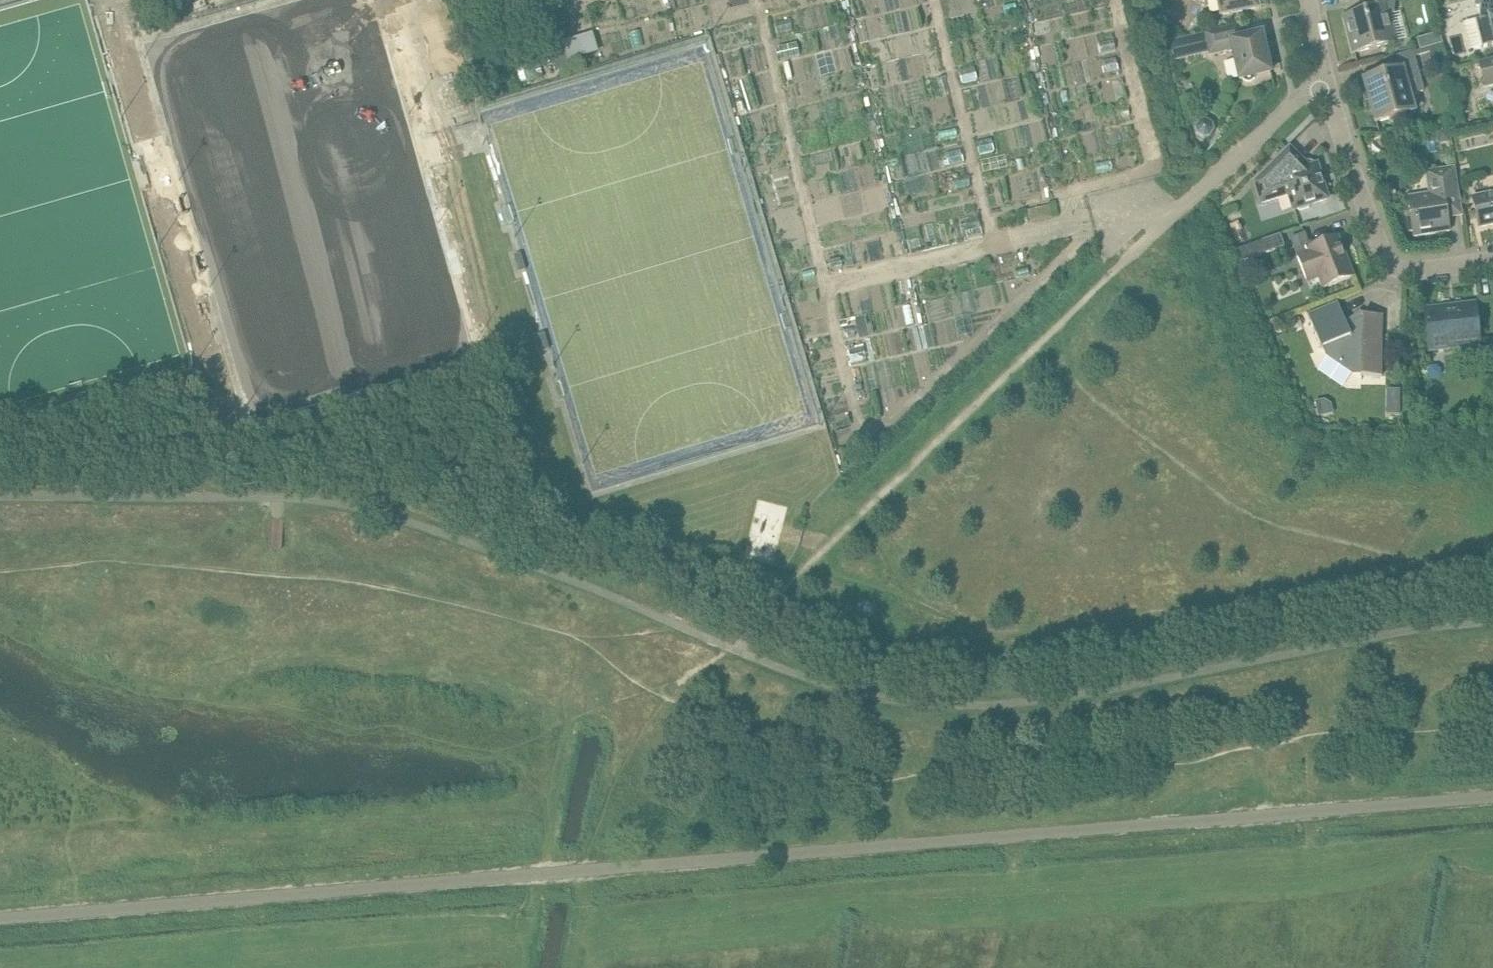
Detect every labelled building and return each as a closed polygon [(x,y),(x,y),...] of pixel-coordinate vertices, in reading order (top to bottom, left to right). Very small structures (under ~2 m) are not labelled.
[(1237,11),(1256,7),(1255,0),(1220,0),(1223,14),(1237,11)] [(1396,0),(1365,0),(1362,11),(1344,16),(1353,53),(1396,42),(1389,15),(1394,13),(1396,0)] [(1475,6),(1480,6),(1480,14),(1481,18),(1475,19),(1482,46),(1492,43),(1492,0),(1475,0),(1475,6)] [(1167,26),(1170,40),(1186,37),(1182,22),(1167,26)] [(1204,33),(1170,41),(1175,60),(1209,53),(1209,55),(1233,49),(1235,59),(1240,79),(1243,78),(1243,80),(1247,81),(1251,80),(1254,78),(1253,76),(1271,71),(1262,32),(1242,37),(1239,24),(1204,32),(1204,33)] [(1440,32),(1423,36),(1426,47),(1429,46),(1441,43),(1443,42),(1440,32)] [(1441,43),(1429,46),(1430,52),(1436,70),(1448,66),(1441,43)] [(1376,122),(1395,116),(1398,115),(1399,119),(1412,115),(1411,112),(1415,111),(1410,94),(1424,91),(1413,51),(1384,59),(1388,73),(1364,80),(1376,122)] [(1479,61),(1485,87),(1492,85),(1492,58),(1479,61)] [(1214,122),(1206,117),(1199,118),(1194,127),(1195,134),(1204,139),(1211,137),(1216,129),(1214,122)] [(1449,130),(1437,131),(1438,139),(1442,143),(1450,142),(1449,130)] [(1290,148),(1255,182),(1262,202),(1289,193),(1294,209),(1297,208),(1299,210),(1309,207),(1310,204),(1328,198),(1317,164),(1313,165),(1312,167),(1305,165),(1306,163),(1290,148)] [(1461,209),(1458,190),(1454,167),(1426,171),(1429,193),(1408,196),(1414,236),(1450,230),(1447,212),(1461,209)] [(1472,196),(1479,228),(1492,225),(1492,192),(1472,196)] [(1337,236),(1319,243),(1310,246),(1305,233),(1291,238),(1307,281),(1319,276),(1324,287),(1353,276),(1337,236)] [(1262,241),(1267,253),(1285,247),(1281,235),(1262,241)] [(1382,375),(1382,335),(1383,315),(1362,314),(1362,317),(1346,323),(1337,301),(1308,314),(1322,348),(1325,347),(1328,354),(1353,371),(1361,371),(1361,375),(1382,375)] [(1480,341),(1478,326),(1476,306),(1446,309),(1445,306),(1425,309),(1429,350),(1450,347),(1450,344),(1480,341)] [(1299,317),(1290,321),(1293,328),(1302,325),(1299,317)] [(1483,340),(1484,353),(1492,352),(1492,339),(1483,340)] [(1386,407),(1386,413),(1399,414),(1399,403),(1390,403),(1386,407)] [(777,556),(777,540),(748,540),(748,556),(777,556)]
